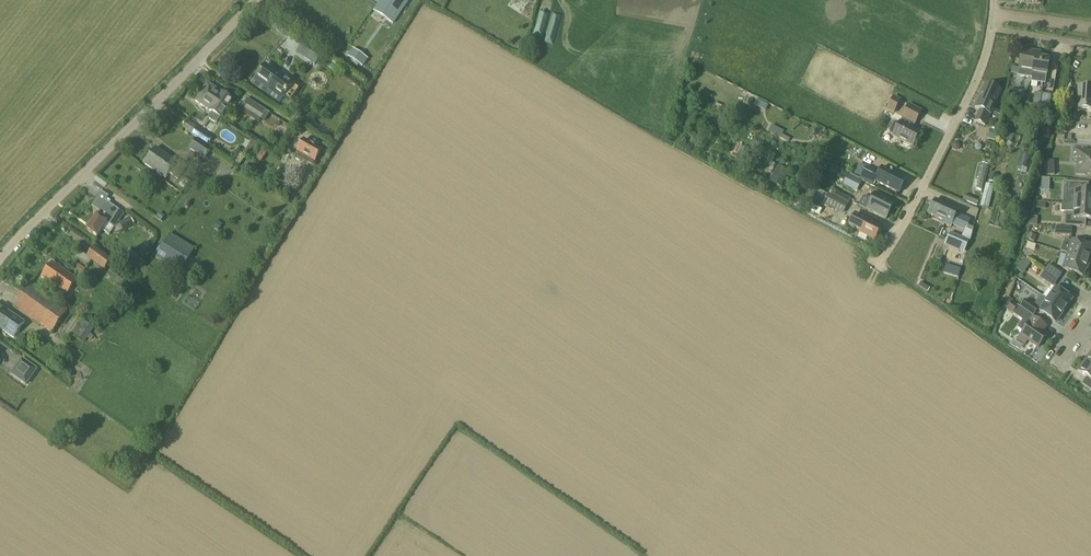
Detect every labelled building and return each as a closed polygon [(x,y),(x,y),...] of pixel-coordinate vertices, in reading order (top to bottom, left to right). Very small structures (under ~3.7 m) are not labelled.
[(392,23),(408,0),(382,0),(374,11),(392,23)] [(323,53),(304,41),(297,53),(315,65),(323,53)] [(368,59),(353,49),(348,56),(363,66),(368,59)] [(1022,50),(1019,70),(1018,75),(1032,78),(1033,73),(1034,73),(1036,57),(1040,58),(1041,53),(1022,50)] [(1033,73),(1032,78),(1031,81),(1038,83),(1046,84),(1050,59),(1040,58),(1041,53),(1040,58),(1036,57),(1034,73),(1033,73)] [(293,85),(282,77),(283,77),(266,65),(252,84),(279,104),(293,85)] [(207,83),(201,92),(228,110),(234,101),(207,83)] [(979,110),(974,121),(986,126),(990,115),(1001,90),(986,84),(975,108),(979,110)] [(1078,104),(1077,110),(1090,111),(1090,89),(1070,88),(1069,103),(1078,104)] [(228,110),(201,92),(195,101),(212,112),(209,116),(209,119),(215,123),(217,123),(221,118),(222,119),(228,110)] [(1035,93),(1032,108),(1046,110),(1048,95),(1035,93)] [(893,96),(885,110),(893,114),(901,100),(893,96)] [(247,98),(242,106),(265,121),(270,113),(247,98)] [(768,105),(757,99),(754,104),(765,111),(768,105)] [(893,124),(889,132),(890,135),(893,137),(913,147),(920,133),(913,129),(922,111),(909,105),(902,117),(903,118),(900,124),(897,122),(893,124)] [(996,110),(993,117),(999,120),(1002,112),(996,110)] [(308,118),(298,112),(294,118),(304,124),(308,118)] [(188,121),(183,128),(208,144),(212,138),(188,121)] [(773,126),(770,133),(789,143),(791,139),(783,135),(785,131),(773,126)] [(820,128),(814,130),(816,137),(823,134),(820,128)] [(990,128),(987,137),(995,140),(997,131),(990,128)] [(196,138),(189,148),(205,159),(212,149),(196,138)] [(296,155),(295,156),(312,166),(313,165),(321,150),(304,140),(296,155)] [(953,144),(951,147),(953,150),(956,151),(959,150),(960,147),(959,144),(956,142),(953,144)] [(156,147),(155,148),(144,164),(166,179),(169,174),(178,180),(189,165),(184,160),(181,165),(177,162),(156,147)] [(1074,158),(1077,158),(1077,164),(1076,164),(1076,173),(1086,174),(1086,172),(1090,172),(1090,154),(1086,153),(1087,148),(1075,147),(1074,158)] [(248,154),(242,150),(233,164),(239,167),(248,154)] [(1018,166),(1030,169),(1034,154),(1022,151),(1018,166)] [(982,163),(976,190),(981,191),(987,165),(989,166),(991,161),(987,160),(986,164),(982,163)] [(867,165),(860,178),(874,185),(876,182),(899,193),(906,180),(881,167),(879,172),(867,165)] [(778,167),(771,181),(781,187),(789,172),(778,167)] [(845,179),(843,185),(857,192),(863,180),(849,173),(839,168),(835,174),(845,179)] [(756,174),(752,181),(759,185),(763,177),(756,174)] [(1090,205),(1090,191),(1083,191),(1083,183),(1068,182),(1067,196),(1075,196),(1074,204),(1090,205)] [(981,206),(989,207),(991,188),(984,187),(981,206)] [(110,224),(120,210),(106,201),(109,196),(101,192),(92,207),(99,211),(97,215),(87,230),(98,237),(107,222),(110,224)] [(859,205),(866,209),(886,219),(894,203),(875,193),(871,199),(864,196),(859,205)] [(828,194),(822,205),(830,210),(832,207),(843,213),(848,204),(828,194)] [(965,195),(963,201),(977,206),(979,201),(965,195)] [(952,227),(952,225),(966,231),(971,219),(958,213),(959,210),(935,200),(929,214),(944,221),(943,223),(952,227)] [(1074,204),(1061,204),(1061,212),(1066,212),(1065,226),(1080,227),(1081,219),(1090,220),(1090,205),(1074,204)] [(158,215),(157,217),(162,221),(165,216),(160,212),(158,215)] [(849,225),(848,229),(858,234),(859,232),(875,241),(881,229),(874,225),(875,223),(866,219),(859,215),(857,219),(853,217),(849,225)] [(134,226),(129,217),(119,223),(124,231),(134,226)] [(217,221),(213,228),(219,231),(223,225),(217,221)] [(1056,227),(1055,235),(1071,236),(1072,228),(1056,227)] [(950,232),(944,245),(963,254),(968,240),(950,232)] [(170,234),(156,258),(181,273),(195,249),(170,234)] [(1068,255),(1089,262),(1090,257),(1090,253),(1090,252),(1090,246),(1072,240),(1068,255)] [(214,246),(210,254),(223,260),(226,252),(214,246)] [(93,248),(87,256),(105,269),(112,260),(93,248)] [(1089,262),(1068,255),(1063,269),(1083,276),(1085,270),(1087,270),(1089,262)] [(58,264),(57,265),(52,262),(42,277),(67,296),(78,280),(61,268),(62,266),(58,264)] [(78,264),(74,271),(81,275),(85,269),(78,264)] [(1049,264),(1044,271),(1058,280),(1062,273),(1049,264)] [(1058,280),(1044,271),(1040,278),(1053,287),(1058,280)] [(920,282),(918,286),(928,292),(930,288),(920,282)] [(34,283),(33,285),(30,283),(14,306),(52,333),(68,310),(40,290),(41,288),(34,283)] [(1056,288),(1048,299),(1064,310),(1072,299),(1056,288)] [(1064,310),(1048,299),(1040,311),(1056,322),(1064,310)] [(1020,307),(1033,317),(1038,309),(1024,300),(1020,307)] [(1012,303),(1007,311),(1013,315),(1018,307),(1012,303)] [(0,305),(0,328),(14,338),(25,323),(0,305)] [(1033,317),(1021,335),(1017,340),(1025,345),(1028,340),(1039,347),(1047,335),(1043,332),(1047,326),(1033,317)] [(83,320),(73,334),(85,343),(95,328),(83,320)] [(22,359),(11,374),(27,386),(38,370),(22,359)] [(1090,380),(1090,365),(1085,361),(1078,371),(1087,377),(1090,380)]
